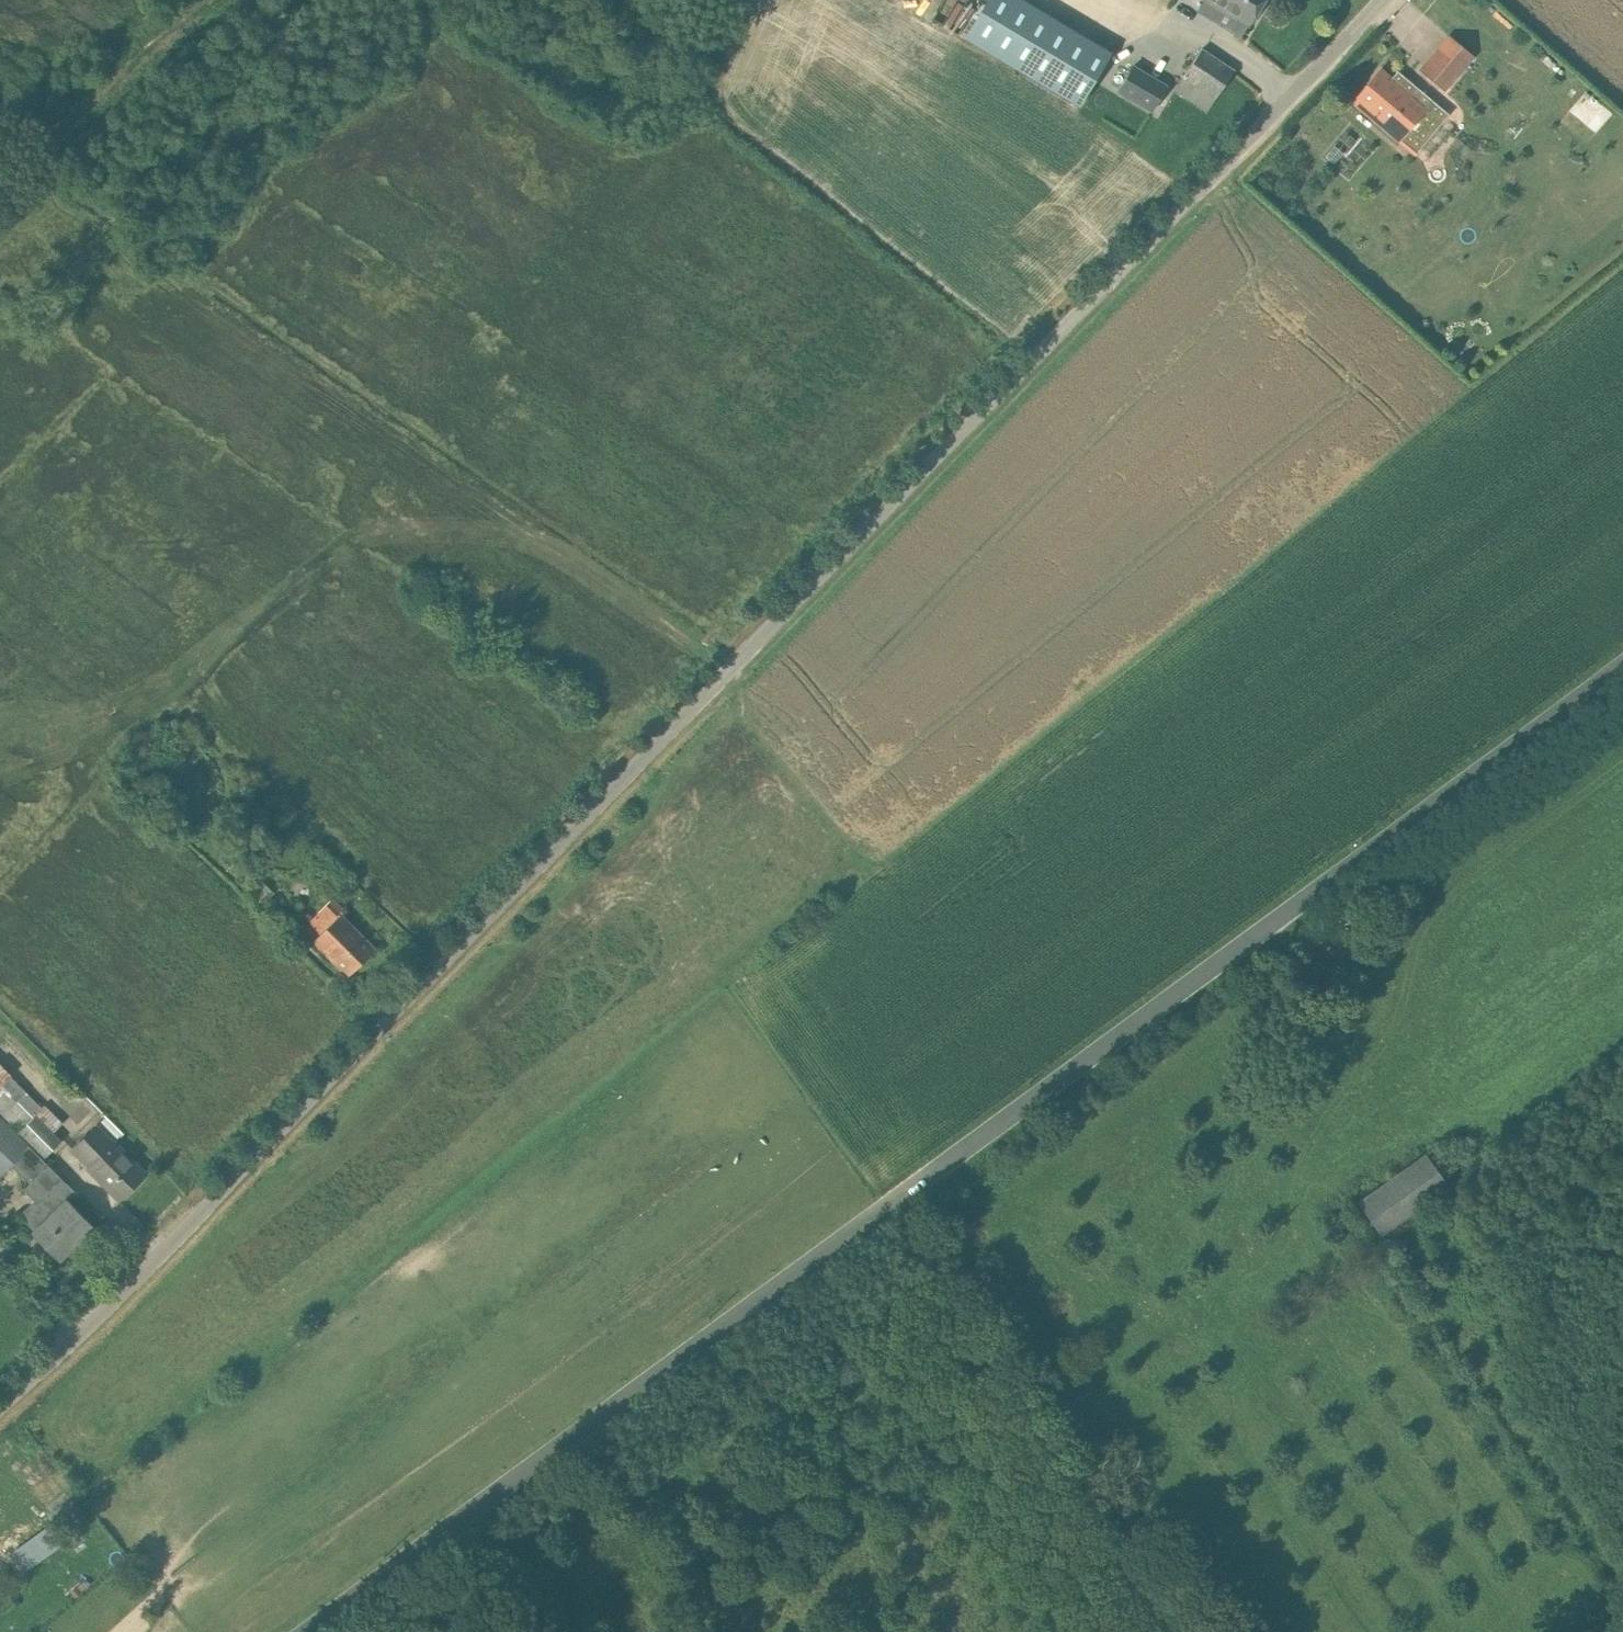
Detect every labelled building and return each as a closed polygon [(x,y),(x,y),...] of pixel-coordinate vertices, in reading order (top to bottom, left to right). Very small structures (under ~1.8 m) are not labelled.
[(1079,106),(1111,53),(1021,0),(989,0),(966,39),(1079,106)] [(1250,27),(1265,0),(1206,0),(1250,27)] [(1449,37),(1422,69),(1443,87),(1470,55),(1449,37)] [(1209,111),(1235,68),(1197,45),(1171,88),(1209,111)] [(1118,91),(1152,111),(1167,87),(1133,66),(1118,91)] [(1381,69),(1355,100),(1399,138),(1426,107),(1381,69)] [(333,899),(304,927),(316,938),(313,941),(348,976),(376,947),(343,914),(346,911),(333,899)] [(12,1165),(28,1181),(30,1183),(24,1189),(35,1200),(51,1215),(35,1231),(38,1234),(30,1242),(49,1263),(58,1255),(61,1259),(93,1226),(66,1200),(75,1191),(31,1146),(31,1145),(19,1132),(0,1113),(0,1178),(12,1165)] [(20,1131),(19,1132),(46,1157),(62,1140),(54,1132),(36,1114),(20,1131)] [(88,1169),(119,1200),(147,1172),(116,1141),(116,1142),(97,1123),(71,1149),(89,1168),(88,1169)] [(1428,1154),(1361,1203),(1383,1233),(1450,1184),(1428,1154)]
